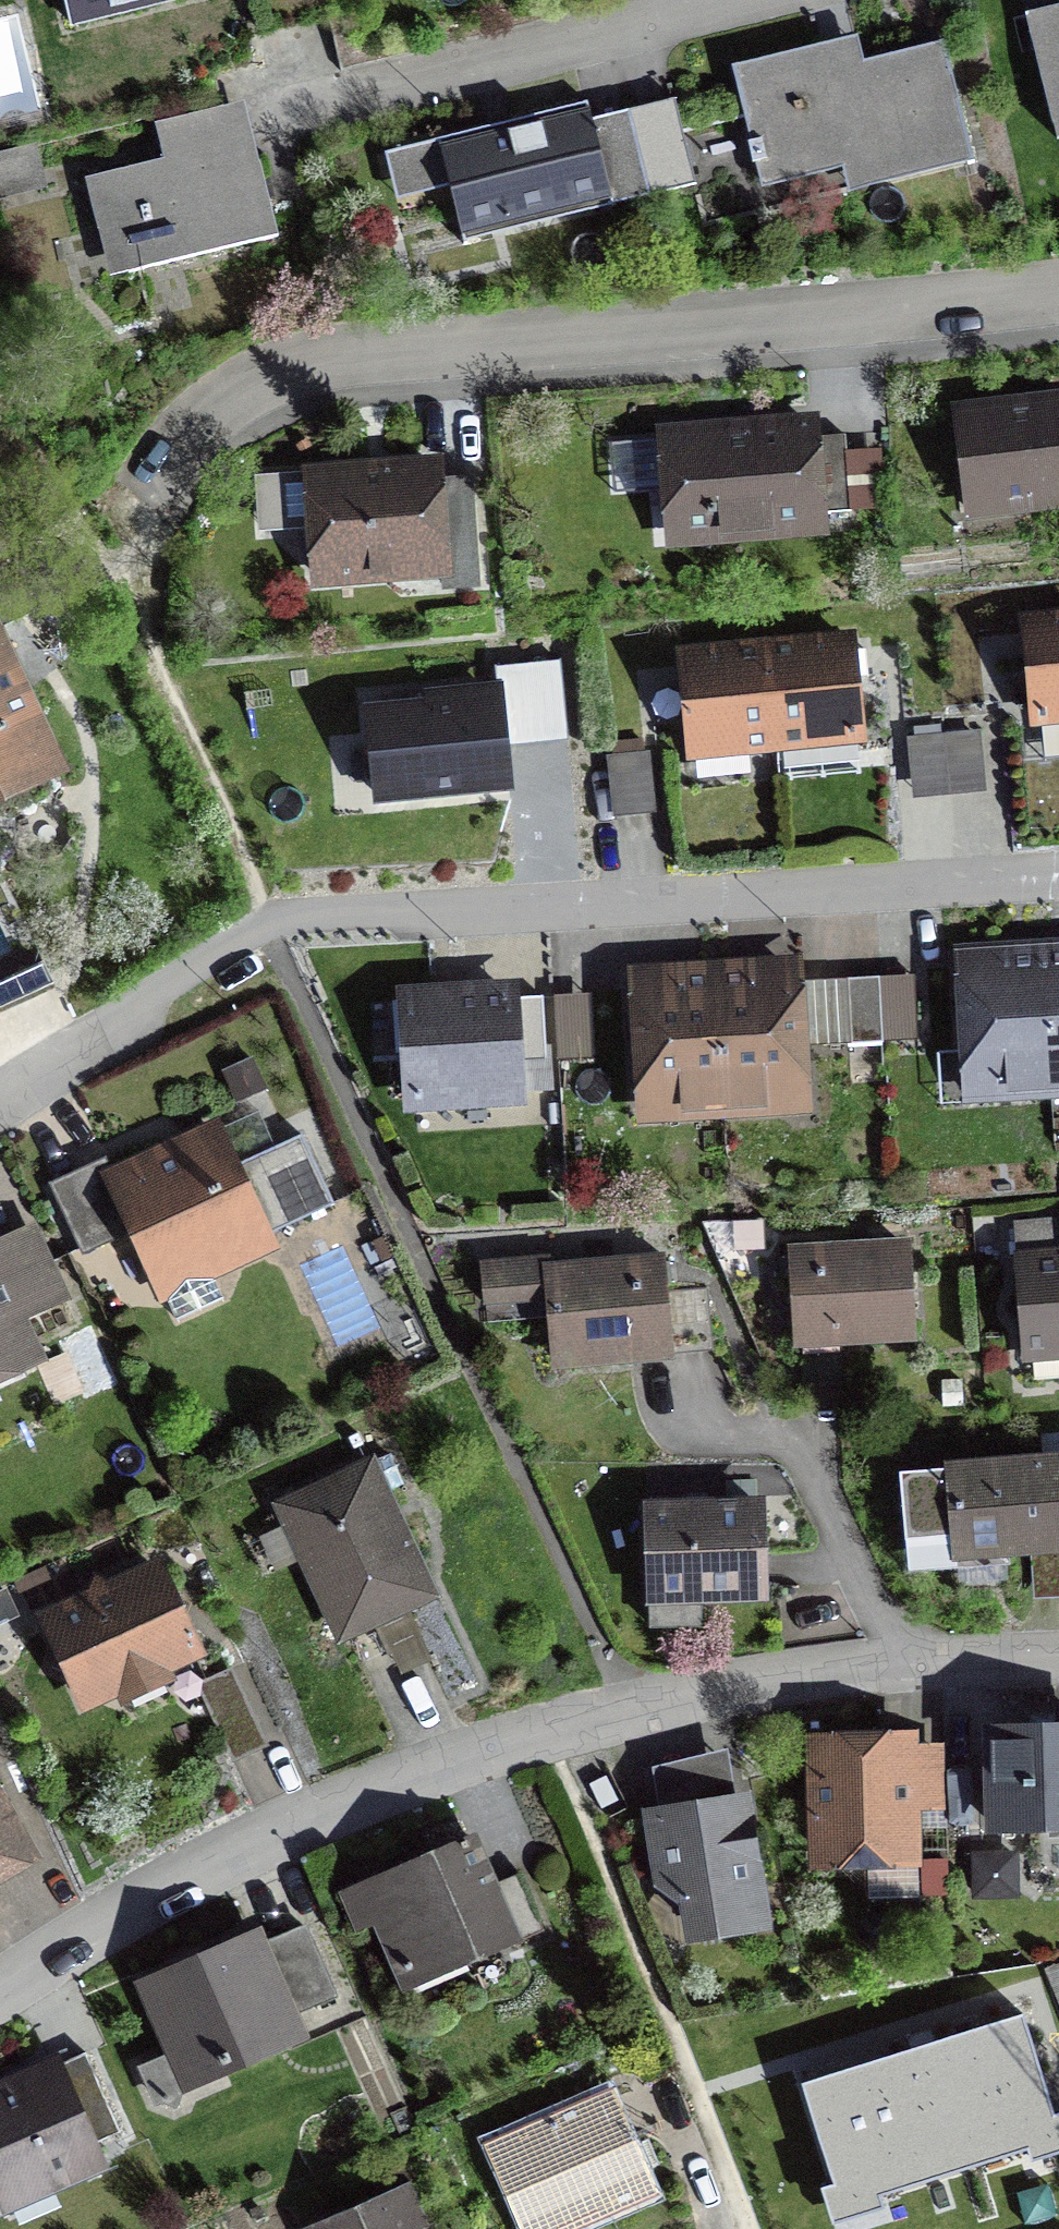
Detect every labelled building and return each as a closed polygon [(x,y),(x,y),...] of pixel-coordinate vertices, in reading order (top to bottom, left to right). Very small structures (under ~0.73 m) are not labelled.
[(71,26),(184,0),(64,0),(71,26)] [(1058,121),(1058,6),(1026,15),(1053,123),(1058,121)] [(865,62),(858,36),(731,67),(762,192),(843,172),(849,197),(976,166),(945,42),(865,62)] [(628,111),(649,197),(696,186),(675,99),(628,111)] [(164,159),(85,178),(109,279),(279,239),(245,100),(155,122),(164,159)] [(649,197),(628,111),(592,119),(588,102),(384,152),(396,202),(450,189),(463,246),(613,210),(612,206),(649,197)] [(37,147),(0,156),(0,201),(47,189),(37,147)] [(951,404),(966,526),(1058,515),(1058,391),(951,404)] [(847,452),(846,435),(823,437),(822,414),(656,426),(666,564),(717,560),(716,547),(830,538),(830,532),(859,530),(858,511),(888,509),(884,449),(847,452)] [(379,586),(442,582),(443,592),(482,589),(474,476),(445,478),(444,457),(303,466),(303,473),(255,476),(258,534),(307,531),(311,591),(344,589),(346,613),(380,611),(379,586)] [(0,570),(0,606),(14,600),(0,570)] [(1026,618),(1029,643),(1036,725),(1058,722),(1058,615),(1026,618)] [(73,780),(1,623),(0,624),(0,813),(73,780)] [(692,683),(698,752),(856,738),(851,679),(858,678),(857,665),(855,653),(848,654),(846,638),(765,645),(689,652),(692,683)] [(425,803),(515,795),(510,747),(570,742),(563,661),(494,667),(496,684),(423,690),(424,701),(364,707),(368,756),(342,758),(345,798),(371,795),(373,810),(383,809),(385,826),(427,822),(425,803)] [(309,684),(308,669),(290,670),(291,685),(309,684)] [(916,737),(908,738),(913,801),(946,798),(941,735),(941,726),(915,728),(916,737)] [(982,731),(941,735),(946,798),(988,795),(982,731)] [(644,739),(607,743),(614,819),(662,815),(656,751),(646,752),(644,739)] [(1043,956),(1025,956),(966,958),(970,1085),(1058,1083),(1058,955),(1043,956)] [(57,989),(46,966),(0,988),(0,1015),(57,989)] [(640,982),(647,1111),(803,1102),(796,974),(737,977),(700,979),(640,982)] [(849,1048),(920,1043),(915,978),(844,983),(849,1048)] [(399,1002),(403,1100),(516,1096),(514,1062),(548,1060),(545,996),(399,1002)] [(590,996),(554,997),(557,1062),(593,1061),(590,996)] [(250,1059),(222,1072),(237,1104),(265,1091),(250,1059)] [(304,1135),(241,1164),(220,1118),(110,1168),(106,1158),(48,1185),(81,1259),(126,1238),(159,1309),(167,1306),(176,1326),(227,1303),(217,1282),(283,1252),(274,1232),(336,1204),(304,1135)] [(1014,1223),(1022,1369),(1034,1368),(1035,1382),(1058,1381),(1058,1220),(1014,1223)] [(72,1302),(36,1225),(0,1242),(0,1390),(49,1368),(29,1325),(72,1302)] [(913,1240),(787,1247),(792,1355),(803,1355),(803,1362),(809,1362),(810,1372),(843,1371),(842,1352),(918,1348),(917,1320),(921,1320),(919,1277),(914,1277),(913,1240)] [(546,1304),(551,1376),(640,1369),(641,1379),(672,1376),(671,1366),(675,1366),(674,1355),(712,1352),(707,1289),(669,1291),(666,1257),(552,1265),(551,1257),(479,1262),(483,1309),(546,1304)] [(961,1381),(943,1382),(944,1407),(963,1406),(961,1381)] [(1041,1436),(1042,1462),(944,1465),(944,1476),(900,1477),(904,1576),(959,1574),(959,1588),(1010,1586),(1010,1565),(1033,1564),(1034,1602),(1058,1601),(1058,1436),(1041,1436)] [(670,1474),(670,1465),(650,1465),(650,1474),(670,1474)] [(375,1466),(279,1511),(339,1642),(436,1597),(375,1466)] [(771,1608),(767,1500),(642,1505),(646,1612),(650,1612),(651,1634),(704,1632),(704,1611),(771,1608)] [(176,1684),(173,1676),(206,1659),(160,1560),(108,1584),(94,1575),(91,1593),(36,1617),(81,1720),(118,1701),(122,1712),(176,1684)] [(197,1685),(232,1765),(269,1750),(234,1669),(197,1685)] [(991,1736),(993,1836),(1058,1835),(1058,1735),(991,1736)] [(820,1850),(907,1848),(906,1744),(819,1745),(820,1850)] [(601,1811),(620,1802),(608,1777),(589,1785),(601,1811)] [(44,1866),(0,1782),(0,1889),(44,1866)] [(697,1930),(756,1922),(737,1802),(659,1814),(666,1879),(695,1897),(697,1930)] [(476,1835),(337,1896),(355,1937),(372,1929),(403,2000),(554,1934),(526,1871),(497,1884),(476,1835)] [(289,2017),(337,1995),(307,1926),(262,1946),(258,1937),(151,1984),(181,2052),(213,2050),(221,2068),(297,2035),(289,2017)] [(924,2048),(803,2085),(835,2187),(871,2176),(877,2195),(1030,2148),(1024,2129),(1054,2119),(1022,2018),(924,2048)] [(0,2088),(0,2190),(3,2195),(99,2153),(94,2141),(113,2132),(83,2063),(71,2068),(67,2059),(0,2088)] [(611,2094),(486,2149),(521,2228),(587,2228),(657,2198),(611,2094)] [(412,2184),(309,2228),(432,2228),(412,2184)]
